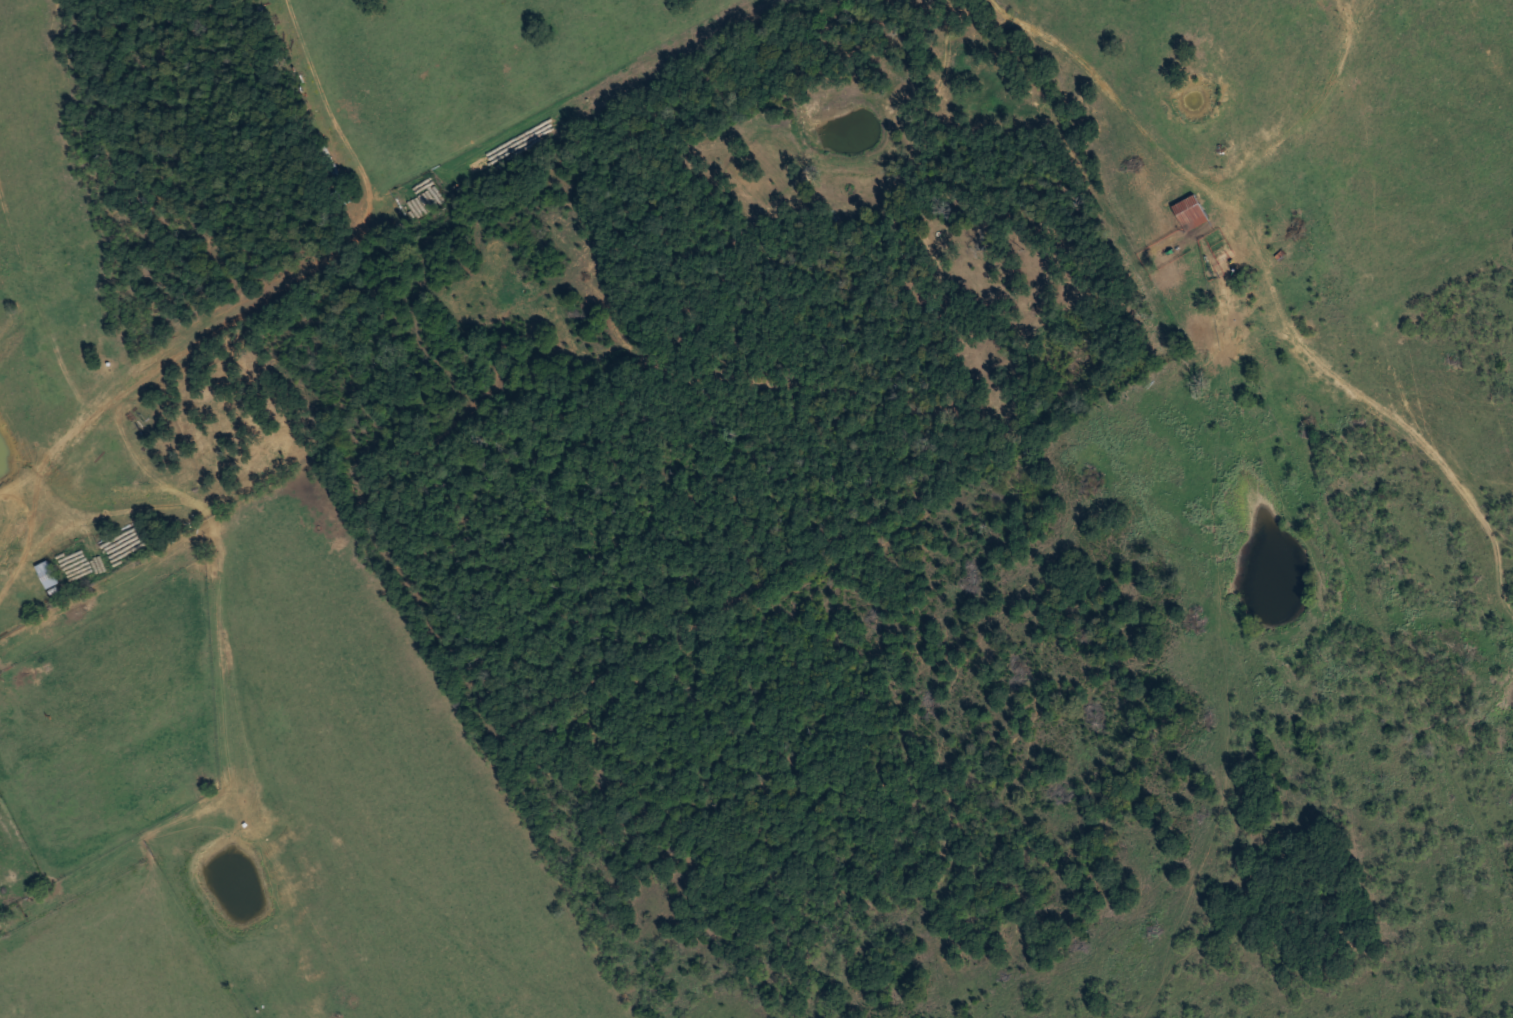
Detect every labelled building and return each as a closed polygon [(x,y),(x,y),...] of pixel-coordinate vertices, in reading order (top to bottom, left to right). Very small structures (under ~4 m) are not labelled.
[(1173,205),(1186,231),(1210,219),(1197,193),(1173,205)] [(46,588),(59,582),(46,558),(34,564),(46,588)]
